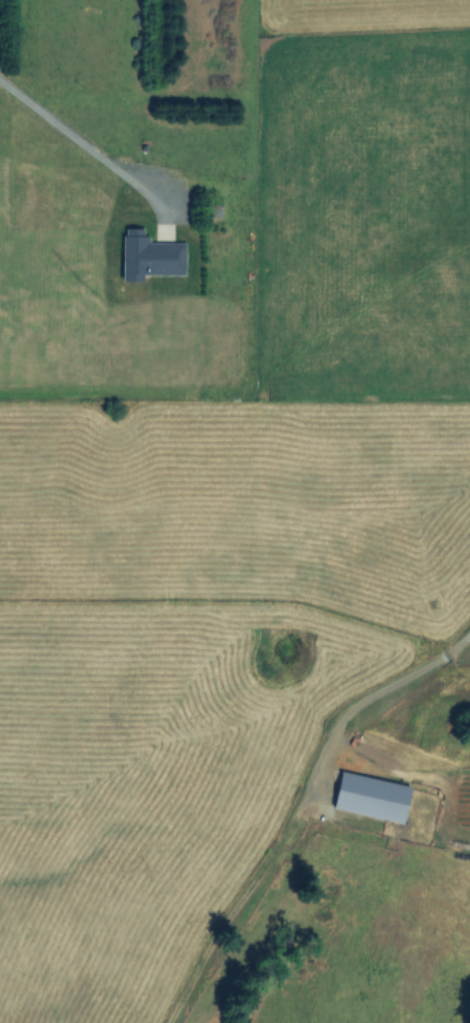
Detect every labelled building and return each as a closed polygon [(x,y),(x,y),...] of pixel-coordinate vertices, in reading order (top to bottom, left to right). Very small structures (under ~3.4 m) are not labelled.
[(333,802),(341,769),(410,786),(401,819),(333,802)]
